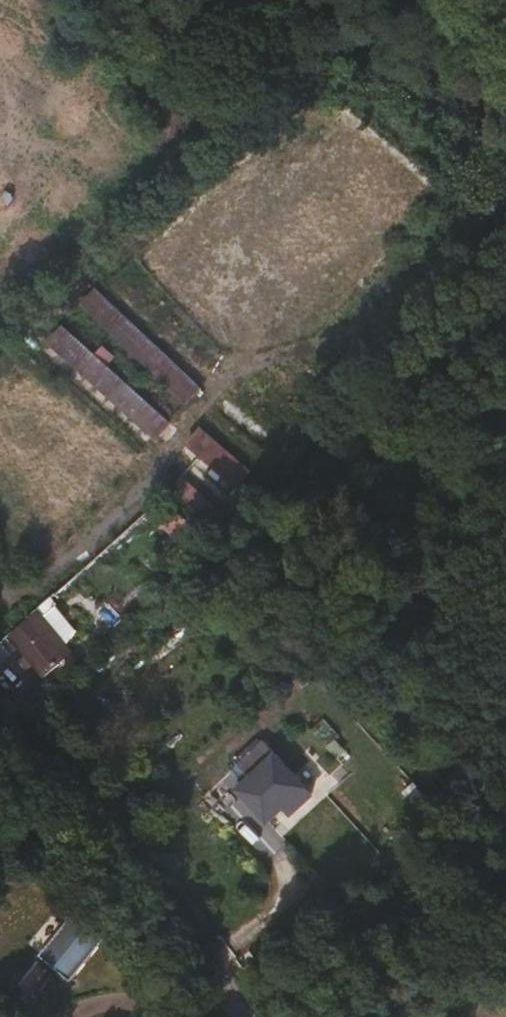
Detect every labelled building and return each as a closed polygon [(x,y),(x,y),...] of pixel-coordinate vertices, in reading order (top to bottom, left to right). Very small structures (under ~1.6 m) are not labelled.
[(199,386),(96,288),(83,301),(186,400),(199,386)] [(63,322),(50,336),(156,432),(169,418),(63,322)] [(200,424),(188,438),(237,481),(249,466),(200,424)] [(184,464),(167,482),(212,524),(230,508),(184,464)] [(217,477),(209,486),(230,503),(238,494),(217,477)] [(20,618),(7,629),(40,666),(52,655),(20,618)] [(262,735),(229,762),(240,776),(233,782),(262,817),(301,784),(262,735)] [(79,915),(43,958),(75,984),(110,940),(79,915)]
